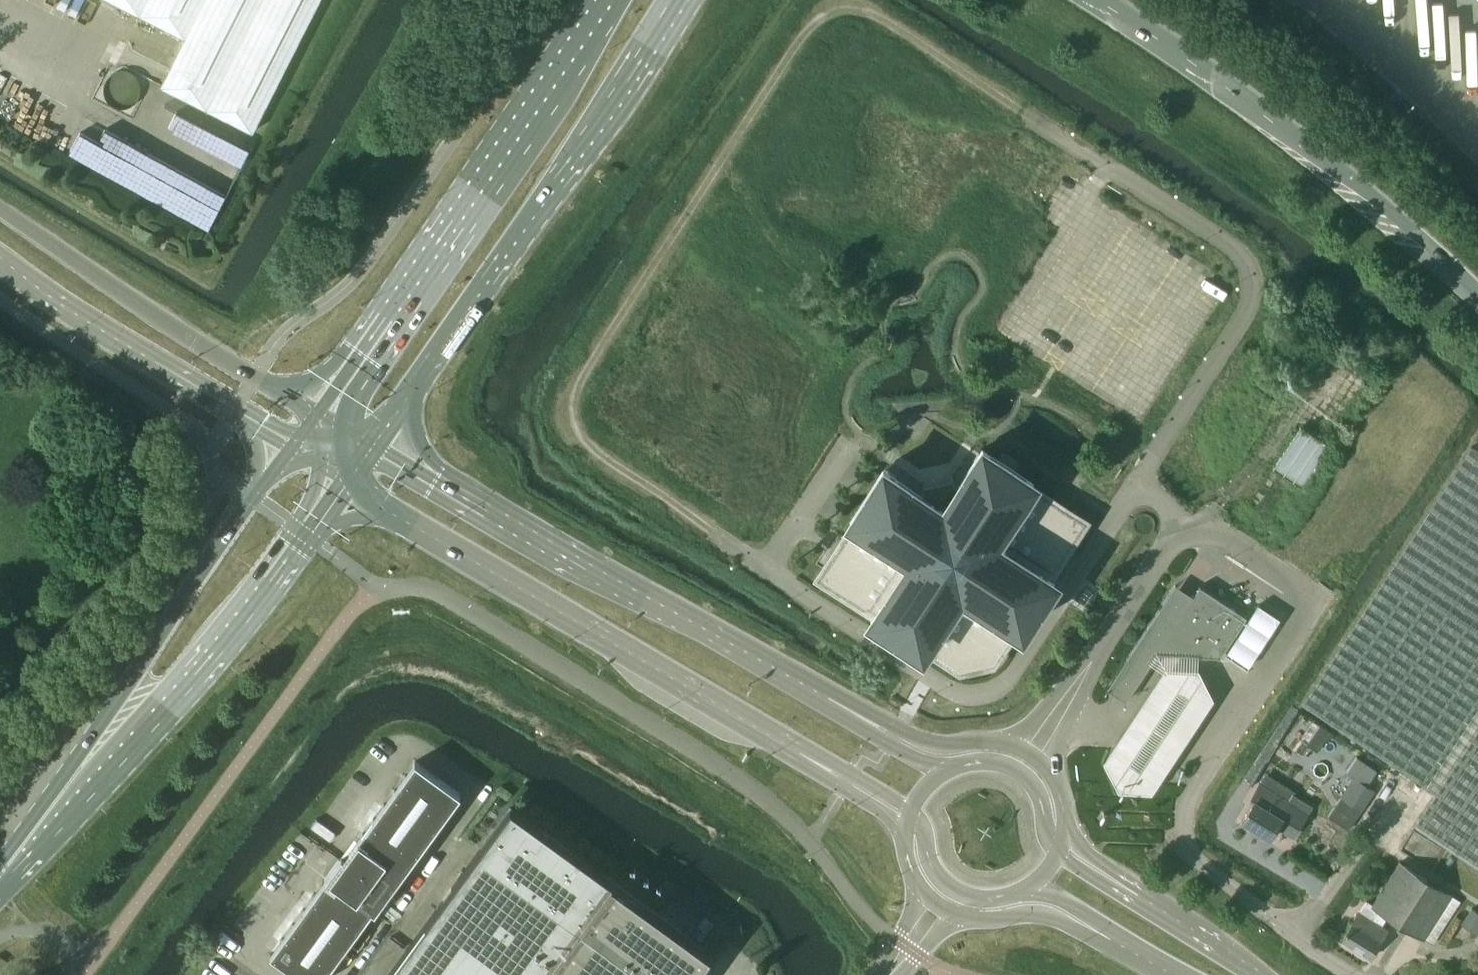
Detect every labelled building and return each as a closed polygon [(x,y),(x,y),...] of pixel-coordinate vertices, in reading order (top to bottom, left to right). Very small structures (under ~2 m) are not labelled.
[(185,37),(160,84),(253,130),(318,0),(112,0),(185,37)] [(1300,426),(1273,468),(1303,487),(1330,446),(1300,426)] [(1054,579),(1048,575),(1083,521),(1029,486),(1033,479),(982,446),(943,506),(883,467),(850,518),(856,522),(820,576),(875,611),(870,617),(921,650),(925,644),(960,667),(992,661),(1015,625),(1021,629),(1054,579)] [(1435,795),(1415,826),(1477,868),(1477,451),(1471,446),(1302,706),(1435,795)] [(1160,606),(1107,689),(1120,697),(1125,701),(1156,652),(1218,656),(1219,657),(1246,616),(1199,586),(1178,618),(1160,606)] [(1124,740),(1109,764),(1124,790),(1157,794),(1175,769),(1219,701),(1204,674),(1205,669),(1205,658),(1161,655),(1154,666),(1162,671),(1167,675),(1124,740)] [(374,912),(460,794),(415,761),(344,858),(341,856),(270,954),(299,974),(324,974),(372,910),(374,912)] [(1254,801),(1242,820),(1269,838),(1276,827),(1293,838),(1312,809),(1294,797),(1290,803),(1261,784),(1251,799),(1254,801)] [(510,808),(388,974),(694,974),(710,953),(510,808)] [(1372,904),(1366,900),(1340,940),(1370,958),(1388,929),(1373,920),(1380,910),(1424,937),(1450,894),(1400,862),(1372,904)] [(1472,909),(1463,923),(1475,931),(1477,926),(1477,913),(1472,909)]
